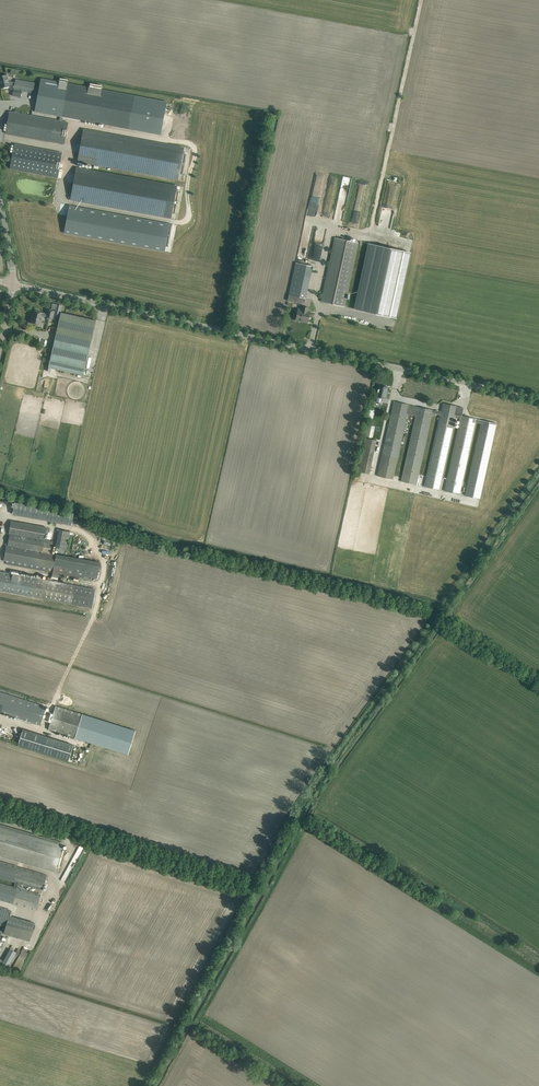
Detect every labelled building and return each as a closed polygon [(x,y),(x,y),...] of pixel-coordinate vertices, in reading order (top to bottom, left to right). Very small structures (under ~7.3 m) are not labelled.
[(0,76),(0,81),(1,88),(10,86),(10,85),(14,86),(12,96),(21,98),(22,91),(33,93),(35,83),(15,79),(15,82),(9,81),(7,75),(0,76)] [(41,78),(35,111),(160,135),(167,102),(41,78)] [(9,111),(5,133),(64,144),(68,122),(63,121),(59,120),(19,113),(14,112),(9,111)] [(183,147),(83,129),(77,161),(177,180),(178,174),(182,175),(186,154),(181,153),(183,147)] [(14,145),(10,169),(58,177),(62,154),(14,145)] [(175,185),(76,167),(70,200),(170,218),(171,213),(175,214),(180,192),(180,190),(175,189),(175,185)] [(323,176),(315,174),(310,211),(318,213),(323,176)] [(336,211),(345,212),(346,199),(338,198),(336,211)] [(69,206),(63,238),(162,257),(163,252),(168,253),(172,230),(167,229),(168,225),(69,206)] [(321,302),(344,307),(358,242),(335,237),(321,302)] [(355,309),(396,318),(410,253),(369,244),(355,309)] [(289,295),(287,301),(304,304),(305,298),(312,266),(296,263),(296,262),(289,295)] [(53,303),(52,308),(56,309),(54,316),(59,317),(62,306),(53,303)] [(301,320),(308,321),(310,313),(308,312),(309,308),(303,306),(302,310),(301,309),(300,311),(297,310),(295,320),(300,321),(301,320)] [(30,323),(41,325),(43,316),(46,317),(53,319),(54,311),(48,309),(46,314),(43,313),(43,312),(34,310),(33,315),(32,315),(30,323)] [(48,367),(83,375),(96,320),(61,312),(48,367)] [(382,397),(386,398),(387,393),(386,393),(387,387),(379,385),(377,392),(376,392),(374,401),(381,402),(382,397)] [(443,403),(441,412),(394,401),(378,476),(393,479),(407,414),(416,416),(402,482),(416,485),(432,413),(440,415),(424,486),(439,490),(455,418),(460,419),(444,491),(460,494),(476,423),(480,423),(464,495),(480,499),(496,423),(461,415),(463,408),(443,403)] [(376,440),(365,438),(358,471),(369,474),(376,440)] [(74,513),(15,502),(13,514),(72,525),(74,513)] [(4,561),(7,562),(6,564),(53,573),(52,576),(59,578),(59,574),(88,579),(89,577),(97,578),(100,561),(82,558),(56,553),(55,555),(50,554),(52,541),(50,540),(44,539),(45,538),(46,533),(46,529),(47,527),(46,527),(17,522),(11,521),(9,534),(10,534),(8,546),(7,546),(4,561)] [(66,549),(69,532),(59,530),(56,547),(66,549)] [(92,608),(95,589),(0,571),(0,591),(92,608)] [(28,720),(41,724),(46,706),(0,692),(0,711),(28,720)] [(83,714),(55,705),(48,729),(75,738),(83,714)] [(128,754),(135,731),(83,714),(79,726),(76,738),(128,754)] [(23,729),(18,744),(18,745),(69,761),(74,744),(23,729)] [(0,824),(0,856),(54,872),(54,871),(59,873),(66,850),(61,848),(62,843),(0,824)] [(36,910),(41,894),(18,888),(17,887),(18,883),(42,890),(47,876),(17,867),(0,862),(0,877),(12,881),(13,881),(15,882),(14,886),(11,885),(0,882),(0,900),(13,903),(36,910)] [(6,927),(9,915),(11,911),(0,907),(0,925),(6,927)]
